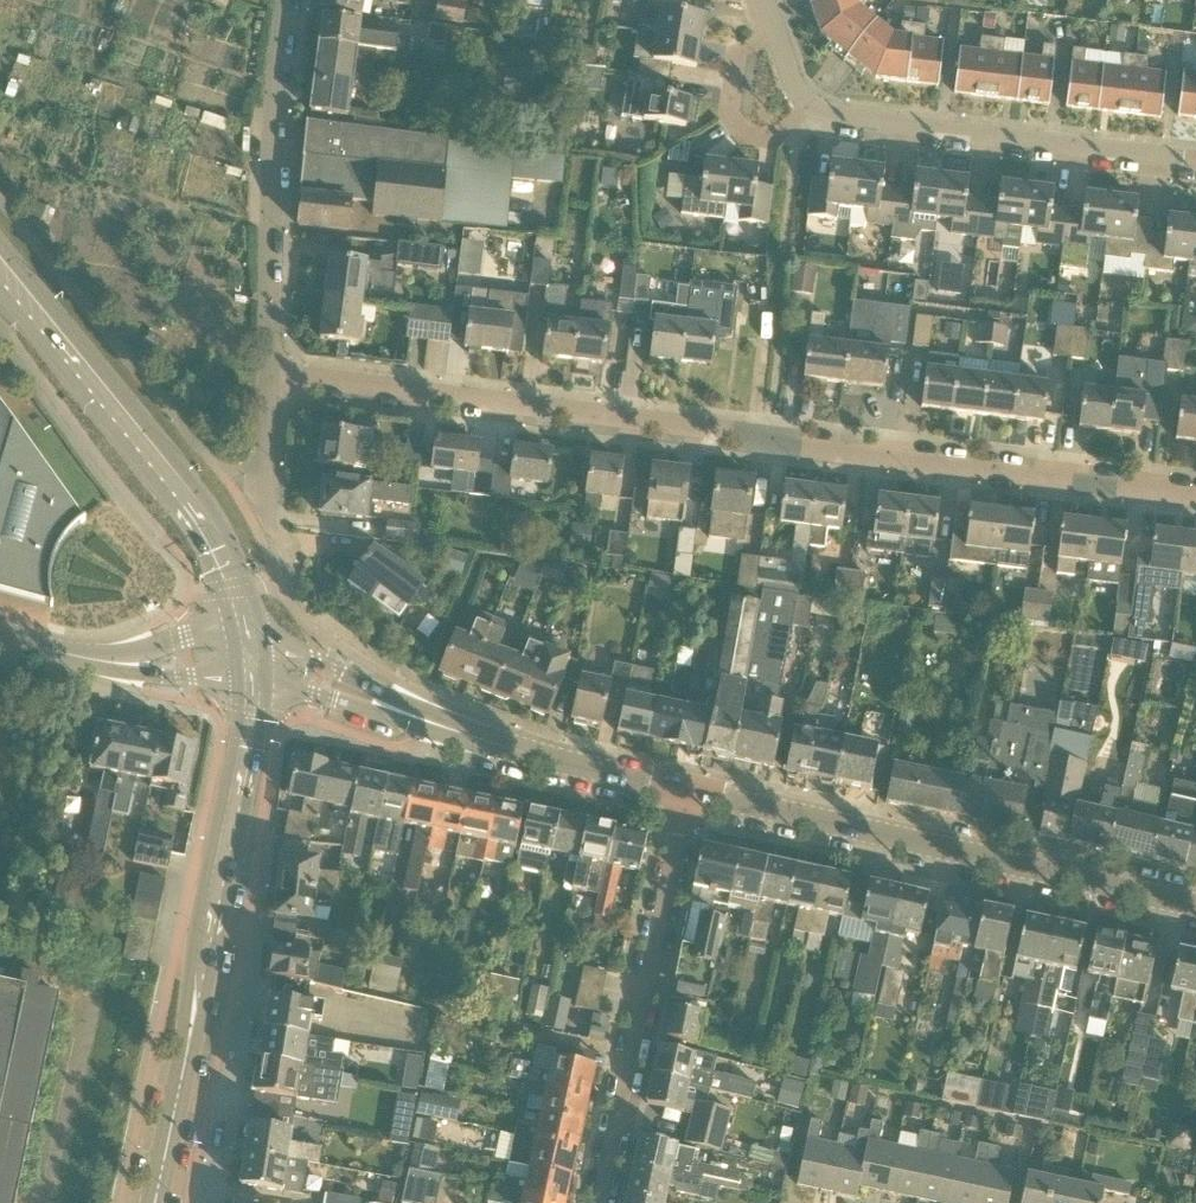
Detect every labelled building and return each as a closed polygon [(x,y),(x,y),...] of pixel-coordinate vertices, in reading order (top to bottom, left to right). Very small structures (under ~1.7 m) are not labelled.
[(324,10),(362,16),(365,0),(326,0),(324,10)] [(466,3),(467,0),(453,0),(453,1),(447,0),(438,0),(436,21),(464,25),(466,3)] [(640,32),(658,35),(700,42),(704,16),(681,12),(683,0),(645,0),(640,32)] [(811,5),(821,35),(859,8),(857,2),(863,0),(824,0),(811,5)] [(848,57),(876,22),(859,8),(821,35),(830,43),(848,57)] [(1106,23),(1107,10),(1100,9),(1094,13),(1093,21),(1106,23)] [(466,23),(488,26),(490,13),(468,10),(466,23)] [(994,30),(996,16),(985,14),(982,29),(994,30)] [(1152,15),(1145,14),(1138,19),(1137,26),(1150,28),(1152,15)] [(324,16),(320,42),(321,42),(321,43),(357,46),(358,46),(371,49),(374,50),(374,51),(409,54),(411,36),(399,35),(360,30),(361,21),(324,16)] [(893,36),(876,22),(848,57),(876,79),(893,36)] [(907,83),(914,25),(902,23),(900,37),(893,36),(876,79),(907,83)] [(914,25),(907,83),(939,87),(944,43),(924,40),(926,26),(914,25)] [(1125,29),(1110,26),(1108,41),(1123,44),(1125,29)] [(672,64),(695,68),(700,42),(658,35),(640,32),(635,59),(640,60),(638,75),(670,80),(672,64)] [(986,97),(993,39),(981,38),(980,52),(960,49),(954,93),(986,97)] [(1017,101),(1023,57),(1004,55),(1006,41),(993,39),(986,97),(1017,101)] [(537,68),(563,70),(566,43),(539,41),(537,68)] [(355,69),(357,46),(321,43),(321,42),(320,42),(311,112),(348,117),(355,69)] [(1150,44),(1138,43),(1136,57),(1148,58),(1150,44)] [(1023,57),(1017,101),(1049,105),(1057,47),(1044,45),(1042,60),(1023,57)] [(1098,111),(1103,67),(1085,65),(1086,51),(1073,49),(1066,107),(1098,111)] [(1129,115),(1136,57),(1124,55),(1123,69),(1103,67),(1098,111),(1129,115)] [(1136,57),(1129,115),(1161,119),(1167,75),(1147,72),(1148,58),(1136,57)] [(507,68),(504,91),(546,97),(549,74),(507,68)] [(1183,72),(1178,116),(1195,118),(1195,74),(1183,72)] [(638,75),(629,73),(622,117),(686,127),(690,100),(667,96),(670,80),(638,75)] [(307,121),(307,126),(303,158),(446,176),(449,140),(307,121)] [(507,229),(512,180),(562,185),(565,157),(514,153),(515,146),(449,140),(446,176),(440,224),(465,225),(507,229)] [(440,224),(446,176),(303,158),(299,196),(303,196),(351,203),(374,205),(373,216),(397,219),(396,227),(416,229),(417,221),(440,224)] [(727,207),(732,165),(705,161),(702,185),(685,183),(681,214),(710,218),(711,205),(727,207)] [(837,207),(852,209),(858,166),(831,163),(829,181),(812,179),(807,216),(836,220),(837,207)] [(739,225),(740,222),(768,225),(773,188),(756,186),(758,168),(732,165),(727,207),(725,223),(739,225)] [(866,229),(867,223),(893,227),(898,188),(882,186),(884,170),(858,166),(852,209),(850,227),(866,229)] [(920,230),(935,232),(942,177),(916,173),(914,190),(898,188),(893,227),(892,239),(911,242),(920,230)] [(951,234),(978,237),(983,198),(967,196),(969,180),(942,177),(935,232),(936,232),(938,219),(952,221),(951,234)] [(978,237),(1005,240),(1004,247),(1019,249),(1027,187),(1001,184),(999,200),(983,198),(978,237)] [(1035,244),(1062,247),(1067,208),(1051,207),(1053,190),(1027,187),(1019,249),(1020,249),(1022,230),(1037,231),(1035,244)] [(1067,208),(1062,247),(1090,251),(1091,238),(1106,240),(1112,198),(1085,194),(1083,211),(1067,208)] [(347,231),(351,203),(303,196),(299,226),(347,231)] [(1131,256),(1146,258),(1147,258),(1149,239),(1151,239),(1152,226),(1135,224),(1138,201),(1112,198),(1106,240),(1107,240),(1104,258),(1130,261),(1131,256)] [(665,208),(652,217),(661,229),(674,220),(665,208)] [(1175,261),(1190,263),(1195,221),(1169,217),(1166,241),(1151,239),(1149,239),(1147,258),(1146,258),(1145,270),(1173,274),(1175,261)] [(460,274),(482,276),(485,241),(463,239),(460,274)] [(382,258),(380,274),(396,276),(398,266),(441,272),(444,249),(399,244),(398,256),(382,258)] [(327,296),(362,301),(367,262),(332,257),(327,296)] [(534,261),(531,286),(547,288),(550,263),(534,261)] [(943,262),(939,289),(963,292),(967,265),(943,262)] [(811,294),(814,269),(797,267),(793,292),(811,294)] [(635,302),(638,276),(638,272),(623,270),(620,299),(635,302)] [(635,302),(648,304),(651,277),(638,276),(635,302)] [(687,323),(681,363),(711,367),(715,335),(732,337),(738,288),(705,284),(702,303),(718,305),(715,327),(687,323)] [(564,322),(566,300),(567,290),(547,287),(543,319),(549,320),(545,357),(574,361),(579,324),(578,323),(564,322)] [(471,313),(470,313),(465,348),(522,355),(530,297),(474,289),(471,313)] [(359,321),(362,301),(327,296),(321,338),(360,343),(363,321),(359,321)] [(611,306),(610,306),(610,299),(597,297),(596,304),(580,302),(578,323),(579,324),(574,361),(604,365),(611,306)] [(850,346),(845,383),(885,388),(890,343),(906,345),(911,309),(854,302),(849,346),(850,346)] [(687,323),(686,323),(688,309),(653,304),(650,320),(656,321),(651,359),(681,363),(687,323)] [(429,340),(433,309),(410,306),(406,337),(429,340)] [(1174,308),(1172,329),(1181,330),(1184,309),(1174,308)] [(433,309),(429,340),(450,343),(454,312),(433,309)] [(850,346),(849,346),(822,343),(826,316),(812,314),(804,378),(845,383),(850,346)] [(917,317),(913,346),(929,348),(933,319),(917,317)] [(1189,317),(1186,333),(1195,334),(1195,318),(1189,317)] [(1121,321),(1107,319),(1105,331),(1120,333),(1121,321)] [(958,341),(960,326),(945,324),(943,340),(958,341)] [(992,345),(994,327),(981,325),(979,343),(992,345)] [(994,327),(992,345),(1005,347),(1007,329),(994,327)] [(1069,358),(1073,329),(1058,327),(1054,356),(1069,358)] [(1069,358),(1085,360),(1089,332),(1073,329),(1069,358)] [(1183,371),(1186,343),(1170,342),(1167,370),(1183,371)] [(953,411),(958,373),(927,369),(922,408),(953,411)] [(983,415),(988,377),(958,373),(953,411),(983,415)] [(1013,419),(1017,381),(988,377),(983,415),(1013,419)] [(1147,382),(1116,379),(1115,393),(1110,432),(1141,436),(1146,397),(1147,382)] [(1017,381),(1013,419),(1043,423),(1048,385),(1017,381)] [(1110,432),(1115,393),(1084,389),(1079,428),(1110,432)] [(1181,401),(1176,440),(1195,443),(1195,403),(1181,401)] [(50,606),(51,608),(53,607),(51,596),(50,590),(50,583),(50,577),(51,571),(53,565),(55,559),(57,553),(60,547),(64,542),(67,537),(72,532),(76,528),(85,521),(85,520),(83,521),(13,422),(0,405),(0,592),(50,606)] [(357,432),(324,428),(319,465),(354,470),(357,444),(371,446),(373,431),(358,429),(357,432)] [(409,465),(419,466),(421,467),(424,437),(408,435),(404,464),(409,465)] [(491,497),(495,464),(477,461),(479,444),(436,439),(433,469),(477,474),(475,495),(491,497)] [(495,464),(491,497),(510,500),(512,479),(548,484),(552,453),(515,448),(513,466),(495,464)] [(623,463),(591,458),(585,508),(600,510),(602,497),(618,499),(623,463)] [(690,471),(653,467),(647,519),(683,524),(690,471)] [(744,543),(746,535),(753,480),(718,475),(713,513),(709,538),(744,543)] [(412,489),(407,488),(325,479),(323,497),(322,497),(317,500),(316,508),(320,511),(321,511),(321,515),(366,520),(368,501),(410,506),(412,489)] [(809,547),(817,488),(786,484),(781,523),(796,525),(792,563),(760,558),(757,584),(764,585),(764,590),(803,596),(804,580),(806,565),(808,547),(809,547)] [(824,549),(826,529),(841,531),(846,492),(817,488),(809,547),(824,549)] [(904,539),(909,499),(880,495),(875,535),(904,539)] [(933,559),(935,543),(940,503),(909,499),(904,539),(901,555),(933,559)] [(997,552),(1002,512),(971,507),(968,532),(954,530),(949,562),(995,568),(997,552)] [(1002,512),(997,552),(1010,553),(1008,568),(1027,571),(1034,516),(1002,512)] [(749,515),(746,542),(762,543),(765,517),(749,515)] [(1089,563),(1094,523),(1062,519),(1055,574),(1071,576),(1073,561),(1089,563)] [(420,526),(407,524),(388,522),(386,540),(417,544),(420,526)] [(1094,523),(1089,563),(1121,567),(1126,527),(1094,523)] [(590,548),(592,526),(572,524),(570,546),(590,548)] [(690,580),(696,532),(680,530),(674,578),(690,580)] [(1181,574),(1186,535),(1155,531),(1150,571),(1181,574)] [(623,558),(625,558),(629,536),(610,533),(607,556),(613,557),(623,558)] [(1181,574),(1195,576),(1195,536),(1186,535),(1181,574)] [(369,599),(378,586),(408,607),(423,585),(374,550),(350,586),(351,587),(353,585),(368,596),(367,598),(369,599)] [(552,579),(556,569),(526,556),(514,583),(533,591),(541,574),(552,579)] [(613,557),(611,571),(621,572),(623,558),(613,557)] [(760,558),(741,557),(737,589),(756,592),(757,584),(760,558)] [(565,585),(584,589),(588,570),(568,566),(565,585)] [(848,602),(852,574),(837,572),(835,594),(836,595),(835,600),(844,601),(844,602),(848,602)] [(852,574),(848,602),(864,602),(866,575),(852,574)] [(1126,633),(1130,603),(1132,603),(1135,578),(1120,576),(1114,631),(1118,632),(1126,633)] [(943,609),(945,600),(947,581),(932,579),(929,608),(943,609)] [(780,706),(777,706),(780,693),(792,628),(808,631),(811,614),(810,614),(814,597),(803,596),(764,590),(763,592),(762,592),(760,603),(761,603),(745,685),(738,718),(730,759),(773,768),(781,727),(777,726),(780,706)] [(1033,628),(1038,591),(1026,590),(1021,626),(1033,628)] [(1035,628),(1036,623),(1049,625),(1054,594),(1038,591),(1033,628),(1035,628)] [(761,603),(760,603),(728,599),(713,677),(721,679),(721,680),(732,683),(730,701),(726,719),(713,716),(705,753),(704,756),(721,760),(722,757),(730,759),(738,718),(745,685),(761,603)] [(1126,633),(1141,635),(1145,605),(1132,603),(1130,603),(1126,633)] [(470,683),(493,618),(481,613),(469,641),(457,636),(442,672),(445,673),(444,676),(457,681),(458,678),(470,683)] [(495,697),(510,657),(497,652),(509,624),(493,618),(470,683),(480,687),(482,691),(495,697)] [(522,703),(547,640),(533,634),(522,661),(510,657),(495,697),(506,701),(511,699),(522,703)] [(571,658),(558,652),(561,645),(547,640),(522,703),(532,707),(531,711),(544,716),(546,713),(548,714),(562,678),(574,683),(578,662),(570,660),(571,658)] [(663,661),(667,642),(655,640),(651,659),(663,661)] [(1146,659),(1148,647),(1115,643),(1113,655),(1146,659)] [(692,669),(690,669),(694,651),(680,649),(677,666),(672,691),(674,691),(671,705),(655,701),(646,739),(651,740),(679,746),(686,709),(689,695),(692,669)] [(625,700),(631,667),(615,663),(611,679),(596,676),(595,680),(580,676),(571,720),(575,720),(574,726),(587,728),(588,723),(602,727),(604,718),(620,722),(625,700)] [(654,672),(649,671),(631,667),(625,700),(620,722),(618,733),(646,739),(655,701),(651,700),(652,694),(649,693),(654,672)] [(721,680),(717,699),(699,695),(704,672),(692,669),(689,695),(686,709),(679,746),(688,748),(687,752),(691,757),(698,758),(704,756),(705,753),(713,716),(726,719),(730,701),(732,683),(721,680)] [(820,717),(821,711),(825,702),(828,686),(816,684),(805,708),(805,714),(801,732),(794,731),(785,773),(786,773),(787,777),(796,779),(799,776),(806,777),(805,779),(807,780),(808,777),(819,717),(820,717)] [(1039,836),(1069,843),(1077,805),(1078,806),(1087,765),(1086,764),(1092,742),(1102,708),(1060,702),(1057,716),(1056,716),(1050,746),(1042,792),(1042,794),(1047,798),(1039,836)] [(1050,746),(1056,716),(1010,707),(1007,725),(1004,725),(1000,743),(993,743),(981,800),(985,801),(981,822),(983,823),(1033,834),(1037,812),(1041,793),(1042,794),(1042,792),(1050,746)] [(835,720),(820,717),(819,717),(808,777),(819,780),(820,784),(831,786),(834,783),(837,783),(844,741),(831,739),(835,720)] [(1000,743),(1004,725),(991,722),(987,740),(979,738),(973,765),(977,766),(974,781),(965,779),(958,817),(981,822),(985,801),(981,800),(993,743),(1000,743)] [(129,732),(121,730),(100,726),(90,769),(105,772),(101,792),(105,793),(100,815),(111,818),(112,813),(129,732)] [(150,782),(160,735),(142,731),(141,734),(129,732),(112,813),(128,816),(136,779),(150,782)] [(160,735),(150,782),(170,786),(164,809),(184,813),(191,782),(187,781),(195,746),(181,743),(182,739),(160,735)] [(888,750),(849,742),(844,741),(837,783),(880,792),(888,750)] [(1151,861),(1158,824),(1153,822),(1156,808),(1155,808),(1157,797),(1135,791),(1142,786),(1148,760),(1130,755),(1124,783),(1123,783),(1121,791),(1116,814),(1108,851),(1151,861)] [(317,819),(329,767),(318,765),(319,762),(307,760),(307,759),(293,756),(291,768),(295,769),(289,796),(306,800),(303,815),(290,812),(286,832),(309,836),(313,837),(314,837),(315,831),(317,819)] [(965,779),(940,775),(893,765),(886,803),(956,818),(956,817),(958,817),(965,779)] [(352,809),(359,774),(329,767),(317,819),(315,831),(329,833),(332,821),(335,805),(351,809),(352,809)] [(378,821),(387,780),(359,774),(352,809),(351,809),(345,839),(342,855),(360,859),(368,819),(377,821),(378,821)] [(1094,809),(1078,806),(1077,805),(1069,843),(1108,851),(1116,814),(1121,791),(1123,783),(1108,779),(1102,806),(1095,805),(1094,809)] [(409,801),(412,785),(387,780),(378,821),(377,821),(371,850),(385,853),(392,822),(403,825),(409,801)] [(1195,813),(1195,786),(1175,782),(1168,814),(1176,815),(1173,827),(1158,824),(1151,861),(1184,868),(1195,813)] [(440,791),(428,788),(412,785),(409,801),(403,825),(416,828),(408,864),(404,889),(418,894),(424,868),(428,850),(427,849),(440,791)] [(459,836),(468,797),(440,791),(427,849),(428,850),(442,853),(445,833),(459,836)] [(482,863),(496,803),(468,797),(459,836),(460,836),(456,857),(482,863)] [(504,846),(515,848),(524,809),(496,803),(482,863),(484,864),(481,876),(496,881),(499,864),(504,846)] [(551,852),(558,816),(529,809),(516,867),(533,871),(546,874),(551,852)] [(1184,868),(1195,871),(1195,813),(1184,868)] [(583,837),(586,822),(558,816),(551,852),(570,856),(569,862),(566,876),(563,884),(572,887),(578,859),(583,837)] [(615,828),(611,827),(610,823),(603,822),(600,825),(586,822),(583,837),(578,859),(572,887),(574,887),(573,890),(600,895),(606,865),(613,838),(615,828)] [(620,868),(640,872),(648,835),(615,828),(613,838),(606,865),(600,895),(596,916),(608,918),(620,868)] [(318,859),(305,858),(307,843),(284,840),(279,885),(334,892),(337,876),(326,875),(326,872),(316,870),(318,859)] [(133,862),(168,870),(172,853),(136,845),(133,862)] [(670,998),(707,1005),(725,918),(710,914),(712,904),(728,907),(730,896),(731,893),(737,861),(739,855),(738,854),(738,855),(710,848),(710,850),(706,854),(702,853),(699,865),(698,865),(670,998)] [(742,911),(740,919),(736,937),(750,940),(768,861),(756,858),(755,855),(746,853),(742,855),(739,855),(737,861),(731,893),(730,896),(728,907),(742,911)] [(786,906),(795,867),(794,867),(795,865),(788,862),(781,862),(780,864),(768,861),(750,940),(765,943),(774,903),(786,906)] [(806,950),(824,873),(811,870),(811,869),(805,866),(797,866),(797,867),(795,867),(786,906),(799,909),(791,947),(794,948),(791,964),(802,966),(805,950),(806,950)] [(843,918),(851,880),(851,879),(848,879),(848,877),(846,873),(838,871),(835,874),(834,875),(824,873),(806,950),(818,953),(821,937),(824,938),(829,915),(843,918)] [(139,875),(136,890),(163,895),(166,880),(139,875)] [(50,918),(74,923),(83,881),(60,876),(50,918)] [(869,883),(869,884),(851,880),(843,918),(877,926),(869,959),(861,957),(853,993),(874,998),(881,967),(883,967),(900,890),(869,883)] [(330,906),(334,892),(279,885),(274,932),(296,935),(299,918),(327,922),(330,906)] [(163,895),(136,890),(134,903),(160,910),(163,895)] [(904,973),(896,970),(904,932),(919,935),(928,896),(900,890),(883,967),(887,968),(884,978),(875,1018),(893,1021),(896,1009),(904,973)] [(957,979),(967,981),(969,970),(984,909),(971,906),(969,902),(962,901),(959,903),(944,900),(934,946),(928,970),(939,973),(942,959),(958,963),(955,979),(957,979)] [(160,910),(134,903),(131,918),(157,923),(160,910)] [(984,909),(969,970),(980,973),(978,982),(997,987),(1012,915),(998,912),(997,909),(990,908),(988,910),(984,909)] [(157,923),(131,918),(128,930),(154,937),(157,923)] [(1051,938),(1054,924),(1025,918),(1016,960),(1032,963),(1030,973),(1029,972),(1022,1004),(1036,1007),(1051,938)] [(1036,1007),(1037,1007),(1030,1038),(1047,1041),(1054,1011),(1051,1010),(1055,991),(1071,994),(1075,973),(1076,973),(1085,930),(1054,924),(1051,938),(1036,1007)] [(154,937),(128,930),(125,944),(151,950),(154,937)] [(310,953),(293,950),(296,935),(274,932),(272,948),(274,949),(269,977),(273,978),(310,983),(311,983),(311,984),(315,984),(315,981),(316,979),(326,981),(330,968),(319,966),(321,955),(310,953)] [(1113,994),(1125,939),(1096,932),(1087,974),(1100,977),(1098,986),(1097,985),(1091,1014),(1089,1019),(1107,1023),(1113,994)] [(1148,987),(1157,945),(1125,939),(1113,994),(1141,1000),(1144,986),(1148,987)] [(151,950),(125,944),(122,961),(148,965),(151,950)] [(1195,1015),(1195,954),(1179,951),(1170,992),(1184,995),(1178,1021),(1179,1021),(1175,1038),(1190,1041),(1190,1038),(1191,1038),(1195,1015)] [(404,962),(375,955),(368,987),(396,993),(404,962)] [(584,968),(581,981),(604,986),(607,973),(584,968)] [(59,996),(37,991),(40,979),(0,970),(0,1202),(15,1202),(59,996)] [(450,980),(430,977),(425,1005),(444,1009),(450,980)] [(488,994),(490,994),(488,1003),(514,1009),(520,983),(491,977),(488,994)] [(308,1002),(311,984),(311,983),(310,983),(273,978),(265,1030),(308,1036),(311,1019),(321,1021),(324,1005),(308,1002)] [(581,981),(578,993),(601,999),(604,986),(581,981)] [(526,1016),(542,1019),(548,990),(532,987),(526,1016)] [(598,1012),(601,999),(578,993),(575,1007),(598,1012)] [(566,1032),(572,1001),(551,996),(544,1027),(566,1032)] [(963,999),(953,997),(945,1029),(955,1031),(963,999)] [(668,1007),(661,1039),(698,1047),(723,1053),(728,1034),(702,1028),(704,1015),(668,1007)] [(1137,1016),(1130,1047),(1126,1067),(1145,1070),(1149,1051),(1151,1041),(1150,1041),(1154,1019),(1137,1016)] [(603,1042),(608,1020),(595,1017),(590,1039),(603,1042)] [(322,1038),(308,1036),(265,1030),(264,1032),(261,1035),(260,1042),(262,1046),(260,1059),(343,1072),(342,1074),(355,1076),(358,1058),(345,1057),(319,1053),(322,1038)] [(1156,1082),(1164,1044),(1151,1041),(1149,1051),(1145,1070),(1143,1079),(1156,1082)] [(576,1064),(579,1050),(556,1045),(550,1074),(529,1069),(530,1065),(511,1060),(507,1078),(527,1082),(588,1095),(590,1083),(594,1084),(597,1070),(593,1070),(594,1068),(576,1064)] [(712,1074),(713,1072),(716,1058),(698,1053),(694,1056),(660,1047),(654,1075),(689,1083),(689,1085),(702,1088),(751,1101),(756,1085),(712,1074)] [(431,1057),(426,1086),(445,1090),(450,1060),(431,1057)] [(357,1076),(355,1076),(342,1074),(343,1072),(260,1059),(260,1060),(262,1060),(260,1071),(255,1070),(252,1092),(256,1093),(253,1109),(279,1113),(279,1112),(281,1096),(314,1101),(318,1082),(341,1085),(354,1088),(357,1076)] [(973,1107),(978,1081),(947,1074),(942,1101),(973,1107)] [(685,1100),(689,1085),(689,1083),(654,1075),(647,1104),(682,1113),(694,1116),(687,1144),(719,1152),(730,1110),(699,1103),(685,1100)] [(783,1080),(777,1103),(797,1108),(803,1085),(783,1080)] [(1003,1114),(1009,1087),(978,1081),(973,1107),(1003,1114)] [(585,1107),(588,1095),(527,1082),(524,1094),(529,1095),(526,1110),(585,1123),(589,1108),(585,1107)] [(846,1103),(847,1094),(849,1085),(837,1082),(834,1082),(831,1100),(846,1103)] [(849,1104),(864,1107),(868,1089),(852,1086),(849,1104)] [(1018,1117),(1024,1118),(1050,1124),(1056,1093),(1031,1087),(1028,1100),(1022,1099),(1018,1117)] [(1056,1110),(1071,1112),(1074,1089),(1059,1087),(1056,1110)] [(432,1095),(432,1097),(420,1094),(416,1114),(456,1122),(461,1101),(432,1095)] [(396,1112),(413,1115),(416,1098),(399,1095),(396,1112)] [(904,1117),(919,1120),(921,1107),(907,1104),(904,1117)] [(294,1116),(279,1112),(279,1113),(253,1109),(251,1123),(250,1123),(250,1127),(246,1129),(244,1137),(248,1140),(246,1154),(286,1160),(287,1161),(287,1160),(320,1165),(322,1148),(290,1143),(292,1130),(294,1116)] [(585,1123),(526,1110),(520,1109),(518,1121),(515,1135),(576,1149),(579,1137),(582,1138),(585,1123)] [(947,1112),(944,1125),(959,1128),(962,1114),(947,1112)] [(1070,1115),(1068,1128),(1084,1131),(1087,1119),(1070,1115)] [(964,1128),(977,1130),(979,1119),(966,1117),(964,1128)] [(450,1141),(453,1122),(438,1119),(435,1138),(450,1141)] [(827,1192),(837,1146),(819,1142),(823,1123),(811,1120),(797,1185),(827,1192)] [(864,1188),(878,1122),(872,1121),(870,1132),(860,1130),(858,1139),(839,1135),(837,1146),(827,1192),(857,1198),(860,1187),(864,1188)] [(888,1193),(898,1147),(879,1143),(884,1124),(878,1122),(864,1188),(888,1193)] [(1167,1148),(1191,1152),(1195,1129),(1172,1125),(1167,1148)] [(917,1199),(931,1134),(920,1132),(916,1151),(898,1147),(888,1193),(917,1199)] [(515,1135),(515,1136),(500,1133),(495,1158),(509,1162),(574,1176),(577,1162),(573,1161),(576,1149),(515,1135)] [(956,1159),(938,1156),(942,1136),(931,1134),(917,1199),(935,1202),(947,1202),(956,1159)] [(640,1138),(634,1167),(719,1186),(719,1187),(748,1194),(750,1183),(739,1180),(741,1175),(720,1169),(720,1165),(711,1163),(710,1168),(696,1164),(699,1151),(677,1146),(640,1138)] [(990,1146),(979,1144),(975,1163),(956,1159),(947,1202),(978,1202),(990,1146)] [(1091,1144),(1089,1156),(1103,1159),(1105,1146),(1091,1144)] [(438,1150),(415,1145),(409,1170),(433,1175),(438,1150)] [(978,1202),(1009,1202),(1015,1172),(996,1168),(1000,1148),(990,1146),(978,1202)] [(791,1155),(774,1151),(772,1150),(768,1166),(787,1171),(791,1155)] [(286,1170),(287,1161),(286,1160),(246,1154),(241,1185),(303,1195),(307,1173),(286,1170)] [(570,1191),(574,1176),(509,1162),(506,1177),(503,1189),(564,1202),(567,1190),(570,1191)] [(1068,1172),(1070,1165),(1060,1162),(1058,1170),(1055,1169),(1048,1202),(1074,1202),(1078,1185),(1066,1183),(1068,1172)] [(1055,1169),(1042,1166),(1040,1177),(1027,1175),(1021,1202),(1048,1202),(1055,1169)] [(627,1196),(658,1202),(665,1202),(668,1187),(675,1188),(677,1193),(716,1201),(719,1187),(719,1186),(634,1167),(627,1196)] [(433,1175),(409,1170),(402,1202),(436,1202),(442,1177),(433,1175)] [(1074,1202),(1101,1202),(1104,1191),(1129,1197),(1131,1185),(1092,1176),(1090,1188),(1078,1185),(1074,1202)] [(382,1182),(378,1202),(382,1202),(393,1202),(396,1185),(382,1182)] [(503,1189),(492,1186),(491,1187),(488,1202),(494,1202),(503,1202),(504,1202),(564,1202),(503,1189)] [(351,1198),(326,1193),(324,1202),(350,1202),(351,1198)]
